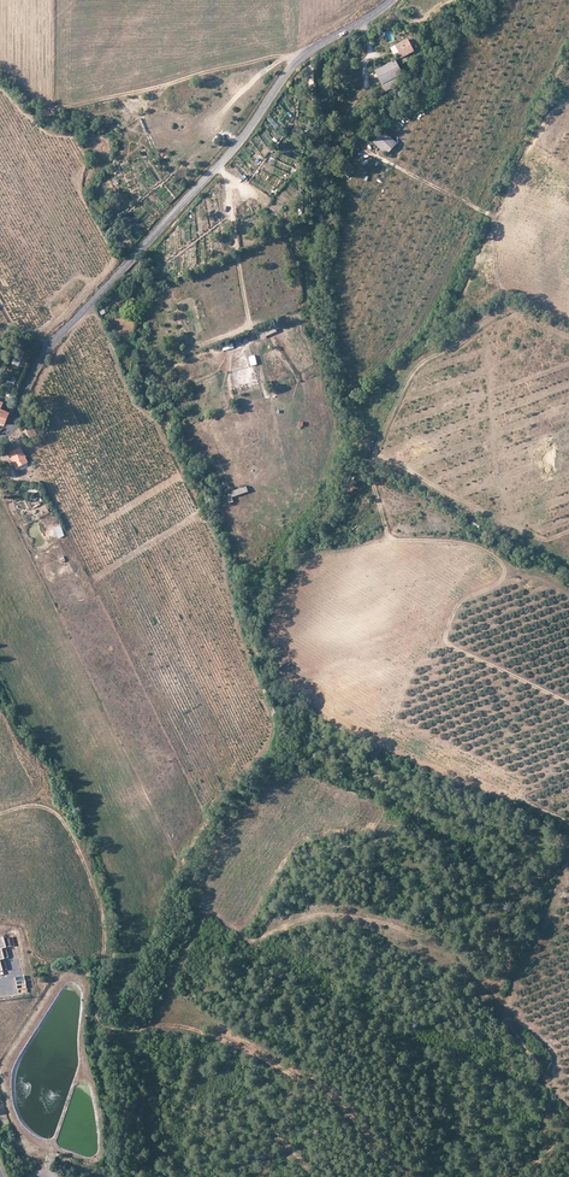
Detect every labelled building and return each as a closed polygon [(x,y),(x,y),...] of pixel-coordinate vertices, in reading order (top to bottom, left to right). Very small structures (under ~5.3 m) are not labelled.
[(408,40),(395,46),(401,58),(413,52),(408,40)] [(395,62),(375,71),(382,85),(401,75),(395,62)] [(397,145),(384,132),(373,143),(386,156),(397,145)] [(346,164),(341,175),(348,178),(353,168),(346,164)] [(25,353),(18,350),(13,364),(19,366),(25,353)] [(251,366),(258,365),(256,356),(249,357),(251,366)] [(5,425),(10,415),(1,410),(3,404),(0,403),(0,423),(5,425)] [(25,427),(21,429),(27,440),(37,434),(33,427),(27,430),(25,427)] [(17,468),(28,462),(20,447),(9,452),(17,468)] [(226,495),(229,502),(249,493),(246,486),(226,495)] [(55,527),(58,539),(65,536),(61,525),(55,527)] [(12,935),(4,937),(5,946),(14,945),(12,935)] [(17,982),(18,995),(28,994),(27,982),(17,982)]
